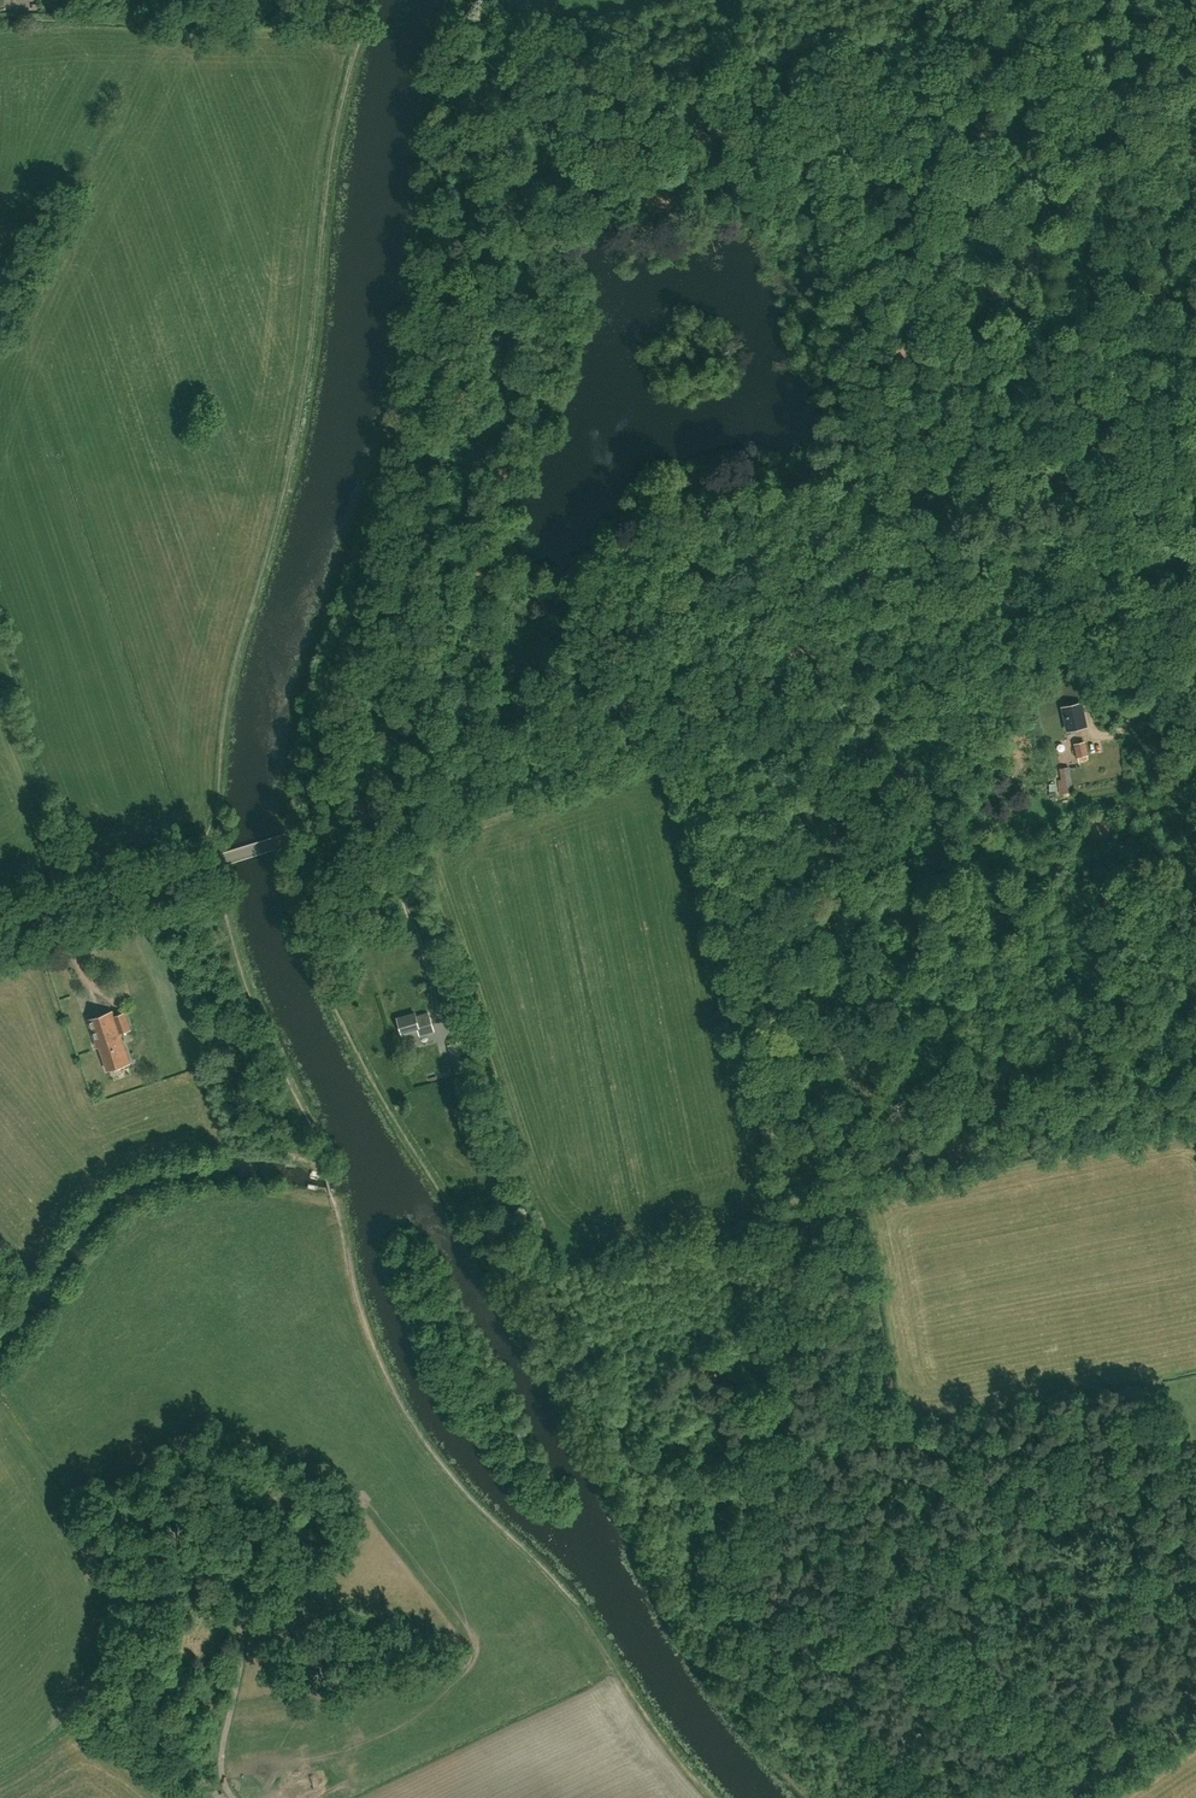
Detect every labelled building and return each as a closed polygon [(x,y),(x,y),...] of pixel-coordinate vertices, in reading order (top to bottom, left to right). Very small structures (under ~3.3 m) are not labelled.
[(1067,729),(1084,725),(1080,704),(1063,707),(1067,729)] [(1076,758),(1077,758),(1088,755),(1085,742),(1074,744),(1076,758)] [(1075,767),(1065,768),(1065,781),(1075,781),(1075,767)] [(126,1062),(126,1061),(117,1032),(127,1029),(122,1012),(111,1016),(109,1011),(85,1020),(94,1046),(96,1046),(104,1069),(126,1062)] [(421,1035),(434,1032),(429,1014),(416,1018),(415,1013),(398,1018),(403,1034),(419,1029),(421,1035)] [(449,1045),(451,1054),(457,1072),(468,1068),(463,1051),(460,1042),(449,1045)]
